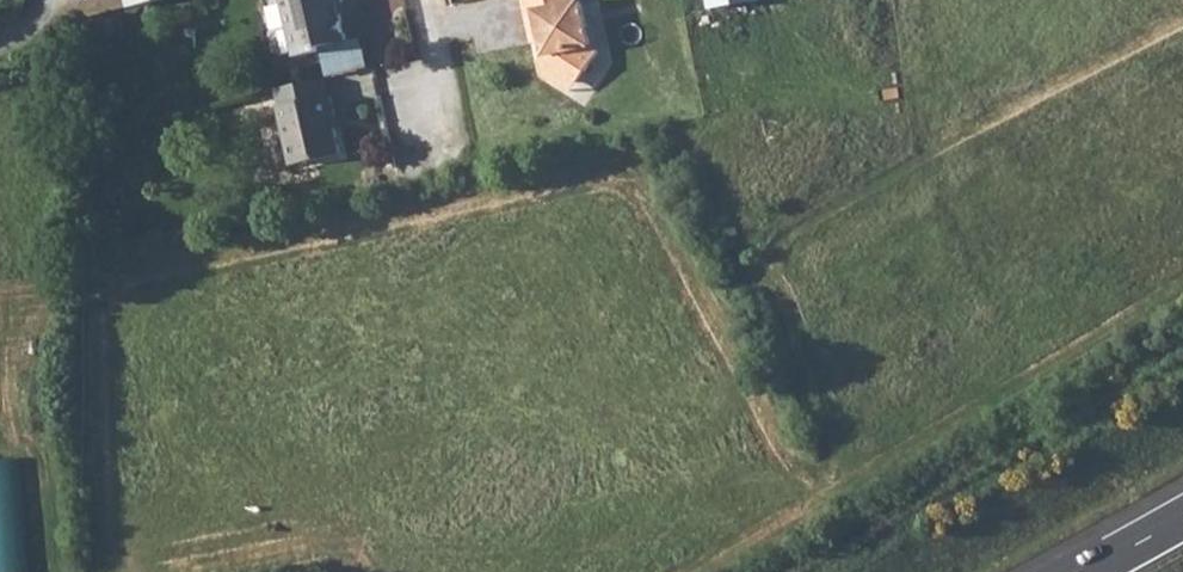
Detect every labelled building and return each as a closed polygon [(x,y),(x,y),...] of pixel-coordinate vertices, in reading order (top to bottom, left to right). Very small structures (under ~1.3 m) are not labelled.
[(295,56),(320,52),(319,46),(345,42),(338,7),(343,6),(342,0),(282,0),(295,56)] [(531,33),(540,31),(545,55),(541,61),(543,73),(560,84),(573,64),(585,72),(598,51),(590,46),(580,1),(572,3),(571,0),(524,0),(531,33)] [(758,0),(704,0),(705,9),(759,3),(758,0)] [(331,94),(278,105),(291,165),(337,155),(330,118),(337,116),(331,94)]
